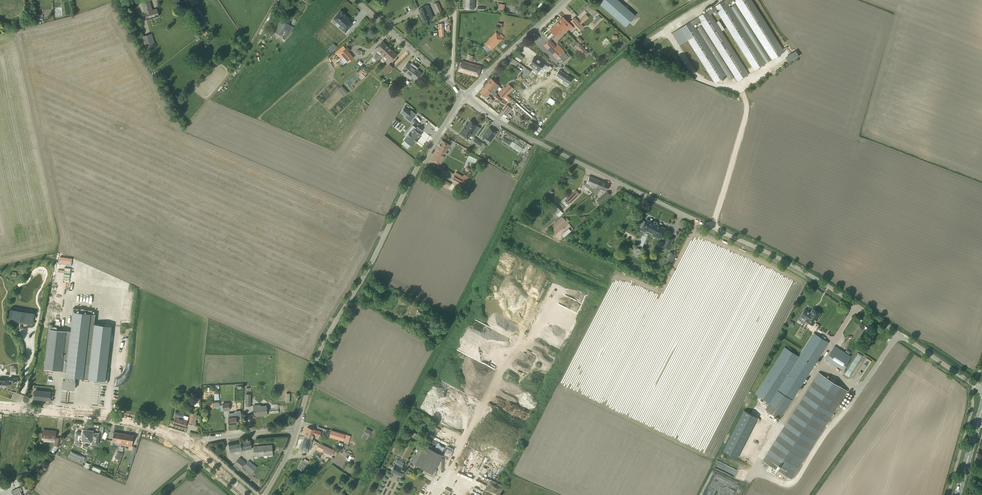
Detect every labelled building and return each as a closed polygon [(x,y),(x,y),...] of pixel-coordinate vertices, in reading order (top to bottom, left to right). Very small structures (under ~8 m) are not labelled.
[(149,4),(148,0),(144,0),(141,1),(142,6),(144,12),(146,20),(158,16),(157,14),(158,14),(157,12),(156,9),(151,10),(149,4)] [(464,7),(469,8),(473,8),(474,0),(465,0),(464,7)] [(618,0),(602,0),(599,3),(625,27),(635,15),(618,0)] [(702,25),(735,77),(738,81),(749,74),(711,14),(717,11),(755,70),(766,63),(728,3),(733,0),(724,0),(672,33),(679,44),(687,39),(715,83),(727,75),(697,28),(694,24),(700,21),(702,25)] [(772,60),(785,52),(752,0),(734,0),(772,60)] [(437,2),(433,4),(437,13),(441,12),(437,2)] [(731,7),(767,63),(772,60),(736,4),(731,7)] [(427,5),(418,9),(420,14),(423,21),(433,17),(431,13),(427,5)] [(196,7),(192,10),(198,19),(201,24),(204,28),(207,26),(209,25),(207,21),(205,20),(202,17),(196,7)] [(340,11),(335,16),(336,16),(339,19),(337,21),(341,24),(339,26),(345,32),(351,25),(350,24),(351,23),(348,20),(349,19),(348,18),(347,18),(346,18),(347,17),(344,14),(345,13),(342,11),(341,12),(340,11)] [(574,17),(571,21),(580,30),(583,27),(581,24),(588,17),(587,15),(579,23),(578,21),(574,17)] [(594,26),(602,18),(598,15),(591,23),(594,26)] [(270,24),(269,27),(271,28),(270,29),(286,38),(293,27),(277,17),(272,25),(270,24)] [(566,29),(567,30),(569,28),(571,30),(573,28),(571,25),(563,17),(558,21),(566,29)] [(558,21),(549,29),(555,35),(557,33),(559,35),(566,29),(558,21)] [(702,25),(697,28),(730,80),(735,77),(702,25)] [(496,32),(491,37),(497,44),(503,37),(500,34),(499,35),(496,32)] [(155,46),(151,34),(143,36),(147,48),(155,46)] [(487,41),(484,43),(487,46),(491,50),(494,47),(497,44),(491,37),(487,41)] [(546,43),(558,56),(564,61),(569,57),(563,51),(564,51),(558,44),(556,46),(550,40),(546,43)] [(377,60),(381,56),(388,63),(397,55),(382,41),(374,50),(376,52),(375,53),(376,54),(374,56),(374,58),(376,60),(377,60)] [(353,57),(346,48),(345,48),(343,45),(334,53),(335,54),(336,53),(341,59),(339,61),(343,65),(347,61),(348,62),(353,57)] [(579,50),(578,51),(584,57),(588,53),(583,47),(579,50)] [(785,56),(789,62),(800,56),(796,50),(785,56)] [(534,57),(529,64),(533,68),(531,71),(536,74),(541,67),(545,71),(548,67),(534,57)] [(461,61),(458,71),(478,76),(481,66),(464,61),(464,62),(461,61)] [(415,80),(421,73),(407,62),(402,70),(415,80)] [(389,64),(384,70),(387,73),(393,67),(389,64)] [(361,69),(357,73),(360,75),(356,79),(359,82),(368,73),(365,70),(366,69),(365,67),(362,70),(361,69)] [(526,75),(530,70),(526,67),(522,72),(526,75)] [(566,74),(562,80),(571,86),(575,80),(566,74)] [(388,84),(384,80),(385,80),(383,78),(381,81),(383,82),(387,85),(387,86),(391,89),(392,87),(394,88),(398,91),(401,88),(397,85),(392,81),(389,84),(389,83),(388,84)] [(490,92),(492,94),(494,96),(497,93),(495,91),(500,85),(495,81),(491,78),(484,87),(490,92)] [(507,85),(499,94),(503,98),(508,94),(507,93),(510,91),(513,88),(509,84),(507,85)] [(343,96),(348,92),(341,85),(337,90),(343,96)] [(484,87),(480,92),(489,100),(491,98),(488,95),(490,92),(484,87)] [(507,104),(501,111),(506,114),(511,108),(507,104)] [(404,106),(400,112),(406,116),(405,117),(410,121),(416,114),(411,110),(410,111),(404,106)] [(540,117),(545,121),(549,117),(544,113),(540,117)] [(391,124),(395,127),(399,122),(395,119),(391,124)] [(464,125),(459,133),(463,136),(468,139),(475,129),(477,125),(470,120),(467,124),(466,123),(464,125)] [(405,141),(403,144),(407,148),(410,145),(411,146),(415,142),(416,142),(418,139),(418,138),(421,134),(419,133),(422,130),(417,126),(416,128),(413,125),(405,134),(407,136),(404,140),(405,141)] [(490,142),(497,132),(489,126),(482,136),(490,142)] [(430,160),(435,163),(440,165),(447,152),(446,152),(450,144),(442,140),(430,160)] [(522,147),(512,141),(509,146),(519,152),(522,147)] [(451,181),(462,187),(467,179),(466,178),(467,176),(464,174),(463,176),(461,175),(461,174),(456,171),(451,181)] [(593,193),(599,180),(589,176),(585,186),(589,188),(589,189),(592,192),(593,193)] [(593,193),(597,194),(600,189),(606,191),(609,184),(599,180),(593,193)] [(567,199),(570,202),(579,194),(575,190),(567,199)] [(597,200),(600,204),(610,195),(607,191),(597,200)] [(559,217),(563,213),(557,206),(552,210),(559,217)] [(568,222),(569,221),(566,217),(564,219),(561,216),(549,228),(555,235),(568,222)] [(647,219),(645,221),(643,220),(638,229),(645,232),(646,230),(661,237),(663,233),(665,228),(657,224),(654,222),(647,219)] [(662,246),(669,249),(674,238),(668,235),(662,246)] [(671,252),(670,254),(669,253),(667,256),(668,256),(666,260),(670,262),(671,261),(672,261),(676,254),(671,252)] [(51,307),(58,308),(59,300),(48,298),(48,302),(51,303),(51,307)] [(87,343),(91,316),(94,316),(94,314),(92,313),(92,310),(84,309),(84,312),(80,312),(80,309),(73,308),(73,311),(71,331),(66,371),(65,376),(75,377),(83,378),(84,363),(87,343)] [(813,325),(821,313),(813,308),(810,312),(805,309),(801,315),(806,319),(805,320),(813,325)] [(10,309),(8,320),(32,325),(34,313),(10,309)] [(55,315),(46,314),(44,327),(56,329),(56,326),(52,326),(52,324),(48,323),(49,317),(55,317),(55,315)] [(87,343),(84,363),(89,363),(87,378),(96,379),(96,382),(107,383),(108,376),(106,375),(111,326),(94,324),(91,344),(87,343)] [(49,328),(44,368),(66,371),(71,331),(49,328)] [(775,415),(780,418),(829,342),(814,332),(799,356),(785,347),(755,394),(769,403),(765,409),(770,412),(775,415)] [(843,369),(851,357),(834,346),(826,358),(843,369)] [(819,372),(762,460),(792,479),(848,390),(819,372)] [(75,389),(76,382),(75,381),(75,377),(65,376),(65,375),(64,380),(63,380),(62,387),(63,388),(67,389),(67,390),(70,390),(70,389),(74,389),(75,389)] [(35,390),(34,399),(51,401),(52,392),(35,390)] [(229,402),(222,403),(223,405),(221,405),(221,410),(223,410),(223,411),(224,411),(226,410),(230,410),(229,402)] [(267,414),(266,406),(260,407),(260,405),(253,405),(254,415),(267,414)] [(175,417),(174,420),(173,424),(185,428),(187,420),(182,419),(184,414),(175,411),(173,417),(175,417)] [(241,419),(240,414),(236,414),(235,413),(232,413),(232,417),(228,417),(228,424),(237,423),(236,420),(241,419)] [(304,436),(312,439),(313,434),(318,436),(320,432),(314,430),(314,429),(312,428),(307,427),(304,436)] [(366,428),(363,433),(369,436),(371,430),(366,428)] [(55,439),(55,436),(56,431),(43,430),(42,441),(48,441),(48,438),(55,439)] [(75,431),(74,443),(80,443),(80,439),(91,440),(91,443),(96,444),(97,434),(91,433),(91,431),(82,430),(82,432),(75,431)] [(348,442),(350,436),(331,430),(329,436),(348,442)] [(113,437),(112,440),(113,441),(113,444),(119,445),(122,445),(124,445),(126,434),(124,433),(114,432),(113,437)] [(126,434),(124,445),(132,447),(134,435),(126,434)] [(304,436),(302,445),(306,447),(309,448),(312,439),(304,436)] [(55,451),(58,446),(59,446),(61,438),(56,437),(55,445),(52,450),(52,451),(53,452),(54,452),(55,451)] [(252,448),(251,445),(250,440),(228,444),(230,452),(235,451),(242,449),(242,450),(252,448)] [(334,450),(319,443),(316,449),(323,452),(323,454),(330,458),(334,450)] [(272,445),(253,446),(254,456),(273,455),(272,445)] [(422,450),(414,464),(426,470),(425,472),(433,477),(436,472),(437,471),(434,469),(442,455),(424,445),(422,450)] [(414,464),(422,450),(418,448),(415,454),(414,454),(410,461),(414,464)] [(72,450),(70,456),(84,462),(86,456),(72,450)] [(234,464),(240,468),(242,466),(251,474),(257,467),(249,461),(246,463),(239,458),(234,464)] [(394,464),(393,467),(390,471),(394,473),(394,474),(395,474),(397,474),(401,476),(402,473),(404,474),(406,469),(407,467),(403,464),(402,467),(394,464)] [(484,490),(494,494),(499,494),(504,486),(490,479),(484,490)]
